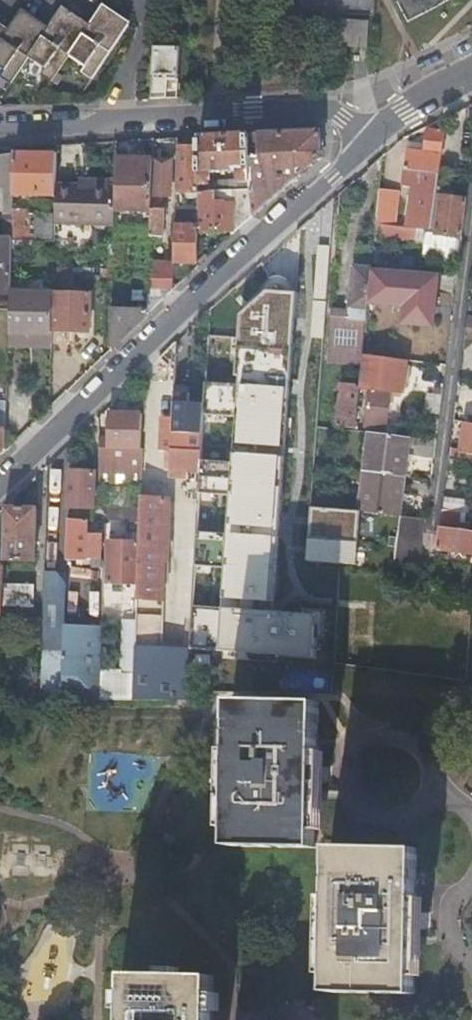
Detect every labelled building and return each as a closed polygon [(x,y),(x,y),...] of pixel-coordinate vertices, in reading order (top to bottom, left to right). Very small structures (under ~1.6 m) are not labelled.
[(450,0),(400,0),(408,19),(450,1),(450,0)] [(0,78),(10,86),(29,60),(44,71),(40,78),(50,85),(69,58),(84,69),(80,75),(91,82),(128,29),(101,9),(86,29),(63,13),(49,32),(22,13),(7,33),(0,28),(0,69),(5,72),(0,78)] [(369,46),(370,19),(340,18),(339,45),(369,46)] [(155,44),(152,97),(167,97),(168,77),(179,77),(180,45),(155,44)] [(248,132),(250,181),(250,188),(251,216),(318,157),(319,155),(318,129),(248,132)] [(431,228),(443,131),(427,129),(425,144),(424,152),(406,150),(402,185),(412,187),(408,225),(423,229),(431,228)] [(197,135),(197,146),(197,181),(209,183),(210,170),(236,170),(238,181),(250,181),(248,132),(197,135)] [(424,152),(425,144),(407,142),(406,150),(424,152)] [(197,146),(176,146),(175,205),(184,206),(185,190),(191,190),(191,206),(197,206),(197,191),(197,181),(197,146)] [(11,238),(12,208),(12,194),(13,151),(0,153),(0,214),(3,214),(2,236),(0,236),(0,308),(9,308),(10,288),(11,238)] [(56,152),(13,151),(12,194),(54,195),(55,181),(56,152)] [(149,194),(151,158),(115,156),(114,183),(113,207),(149,207),(149,194)] [(149,207),(148,234),(161,234),(161,210),(158,207),(158,194),(170,195),(171,158),(154,157),(152,194),(149,194),(149,207)] [(113,207),(114,183),(55,181),(54,195),(54,218),(54,220),(112,222),(113,218),(113,207)] [(215,190),(197,191),(197,206),(197,228),(226,230),(232,226),(231,233),(251,216),(250,188),(232,189),(231,202),(218,202),(215,199),(215,190)] [(395,191),(378,188),(374,222),(381,223),(391,224),(395,191)] [(460,234),(465,196),(440,193),(435,231),(460,234)] [(184,206),(175,205),(175,257),(175,261),(197,262),(197,228),(197,206),(191,206),(184,206)] [(29,208),(12,208),(11,238),(28,238),(29,208)] [(33,238),(53,239),(54,220),(54,218),(34,217),(33,238)] [(378,245),(381,223),(374,222),(372,244),(378,245)] [(421,250),(423,229),(391,224),(381,223),(378,245),(421,250)] [(435,231),(423,229),(421,250),(420,261),(456,265),(460,234),(435,231)] [(175,261),(175,257),(147,256),(146,307),(145,315),(175,287),(175,261)] [(367,303),(370,269),(352,267),(347,318),(329,317),(329,322),(326,363),(361,366),(362,355),(365,324),(367,303)] [(436,277),(370,269),(367,303),(403,306),(401,324),(431,327),(436,277)] [(51,328),(52,290),(10,288),(9,308),(8,328),(51,329),(51,328)] [(89,291),(52,290),(51,328),(89,329),(89,291)] [(273,610),(295,294),(266,292),(239,316),(209,315),(208,337),(238,339),(236,377),(240,377),(240,386),(205,384),(203,416),(234,417),(232,463),(201,462),(199,494),(230,495),(228,530),(197,528),(195,561),(226,563),(223,606),(193,604),(190,647),(314,656),(317,614),(273,610)] [(145,315),(146,307),(110,306),(109,350),(145,315)] [(463,338),(471,339),(471,316),(466,315),(463,338)] [(206,365),(207,346),(196,345),(194,388),(179,388),(178,417),(190,418),(190,432),(202,433),(203,416),(205,384),(206,365)] [(391,358),(362,355),(361,366),(359,386),(370,387),(366,426),(384,428),(387,394),(399,396),(400,391),(404,360),(391,358)] [(354,430),(359,386),(340,384),(336,427),(354,430)] [(140,472),(141,447),(139,447),(141,412),(108,412),(106,439),(99,439),(98,472),(140,472)] [(178,417),(172,416),(172,419),(171,431),(190,432),(190,418),(178,417)] [(201,462),(202,433),(190,432),(171,431),(172,419),(161,418),(160,448),(165,449),(165,467),(190,469),(188,509),(198,510),(199,494),(201,462)] [(471,458),(471,421),(462,419),(459,450),(449,449),(448,455),(471,458)] [(433,453),(435,440),(366,431),(361,471),(404,477),(407,454),(432,457),(433,453)] [(94,470),(70,470),(69,504),(93,505),(94,470)] [(361,471),(356,510),(359,511),(399,516),(404,477),(361,471)] [(134,647),(159,649),(160,626),(164,496),(139,495),(139,511),(139,521),(138,532),(138,546),(136,588),(136,596),(135,621),(134,647)] [(443,496),(442,507),(460,510),(467,511),(468,499),(443,496)] [(4,506),(2,558),(33,559),(35,506),(4,506)] [(346,509),(311,507),(306,560),(355,564),(359,511),(346,509)] [(442,507),(440,525),(458,528),(460,510),(442,507)] [(139,521),(139,511),(103,509),(110,519),(123,520),(139,521)] [(400,516),(394,564),(413,566),(420,519),(400,516)] [(67,558),(79,558),(98,559),(100,533),(86,532),(87,518),(68,517),(67,558)] [(132,532),(138,532),(139,521),(123,520),(123,531),(132,532)] [(440,525),(437,547),(471,552),(471,530),(458,528),(440,525)] [(107,587),(136,588),(138,546),(132,546),(119,545),(119,542),(114,542),(108,541),(108,545),(107,587)] [(79,566),(104,567),(104,559),(98,559),(79,558),(79,566)] [(40,698),(61,699),(62,699),(64,645),(64,623),(66,581),(57,569),(44,569),(43,620),(42,644),(42,646),(40,698)] [(2,583),(1,605),(33,606),(33,602),(34,584),(2,582),(2,583)] [(21,642),(41,644),(41,619),(22,619),(21,642)] [(121,650),(134,650),(134,647),(135,621),(124,621),(123,626),(121,625),(121,650)] [(64,645),(62,699),(100,699),(102,624),(64,623),(64,645)] [(133,690),(132,699),(157,699),(159,649),(134,647),(134,650),(133,690)] [(159,649),(157,699),(187,699),(190,649),(159,649)] [(318,714),(232,712),(229,846),(315,848),(318,714)] [(413,994),(416,849),(330,847),(329,859),(326,992),(413,994)] [(211,975),(125,973),(124,1019),(210,1019),(211,975)]
